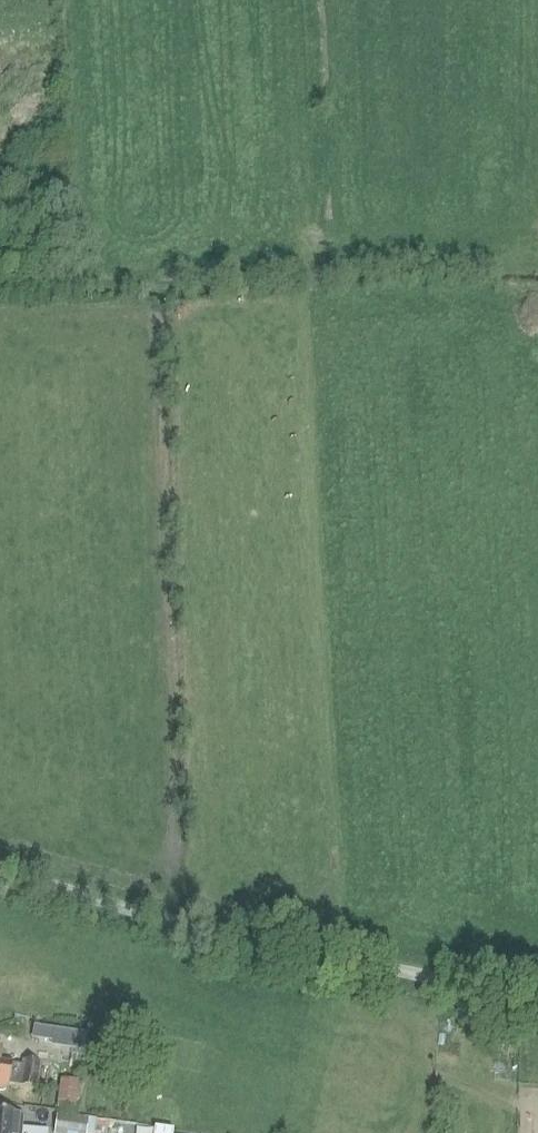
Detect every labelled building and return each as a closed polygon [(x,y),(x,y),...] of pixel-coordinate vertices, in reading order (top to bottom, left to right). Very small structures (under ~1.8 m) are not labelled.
[(51,1042),(51,1047),(67,1049),(83,1051),(86,1034),(69,1031),(53,1029),(51,1042)] [(5,1091),(7,1089),(8,1089),(8,1086),(11,1086),(37,1090),(41,1064),(27,1062),(23,1061),(22,1067),(2,1064),(0,1064),(2,1048),(0,1047),(0,1091),(5,1091)] [(78,1082),(60,1080),(56,1108),(75,1111),(78,1082)] [(48,1131),(20,1128),(21,1118),(0,1116),(0,1132),(48,1132),(48,1131)] [(92,1121),(57,1116),(54,1132),(90,1132),(92,1121)]
